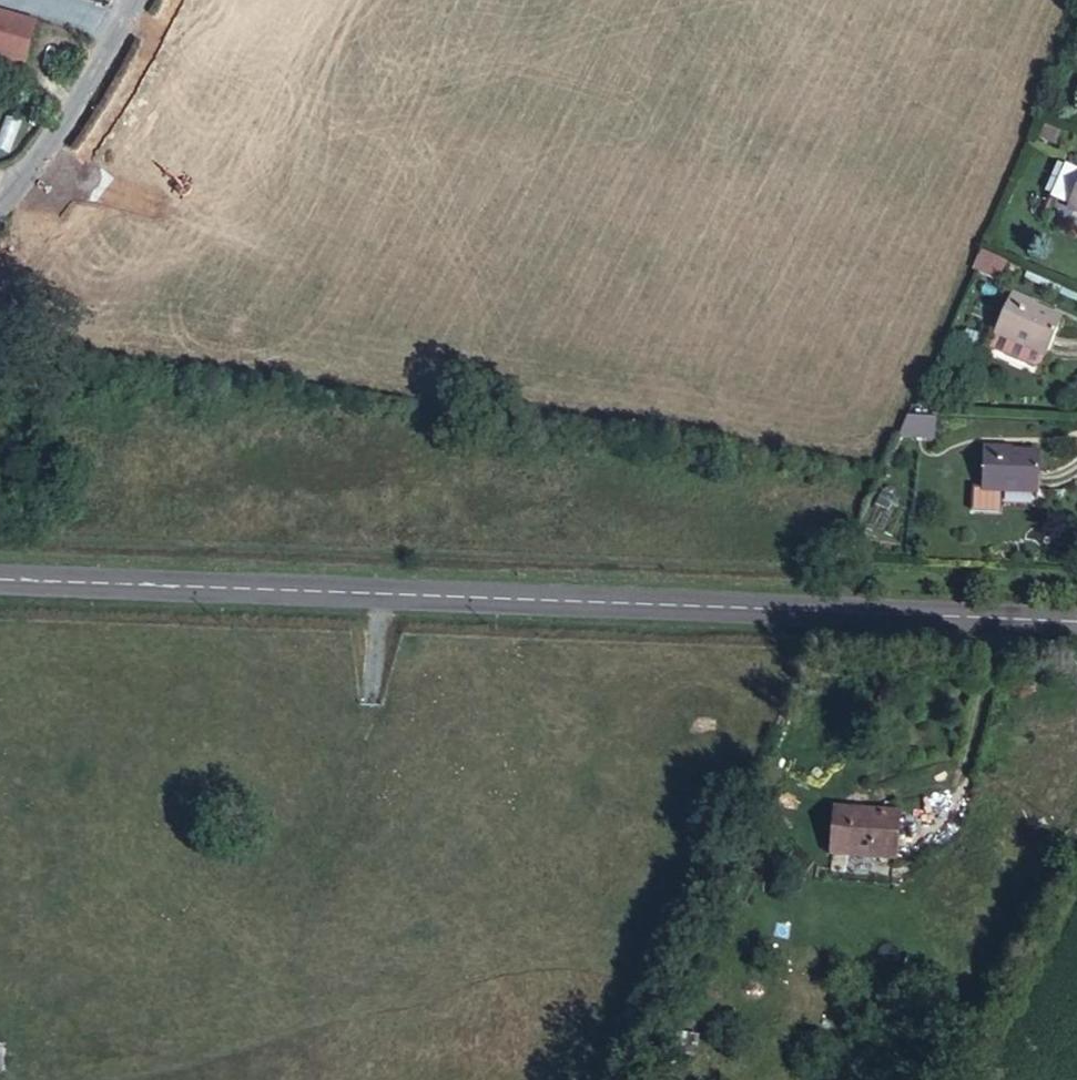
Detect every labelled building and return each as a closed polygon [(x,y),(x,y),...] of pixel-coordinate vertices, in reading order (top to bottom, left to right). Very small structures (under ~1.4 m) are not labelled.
[(23,65),(37,15),(0,5),(0,59),(23,65)] [(1076,215),(1076,177),(1063,208),(1076,215)] [(1006,344),(1040,359),(1058,327),(1024,312),(1026,307),(1006,297),(986,335),(1006,344)] [(986,335),(979,348),(999,358),(1006,344),(986,335)] [(1040,359),(1006,344),(999,358),(1026,373),(1034,370),(1040,359)] [(927,422),(911,422),(902,443),(926,443),(927,422)] [(972,497),(1029,499),(1030,459),(994,458),(994,453),(973,452),(972,497)] [(832,850),(903,853),(908,802),(835,798),(832,850)]
